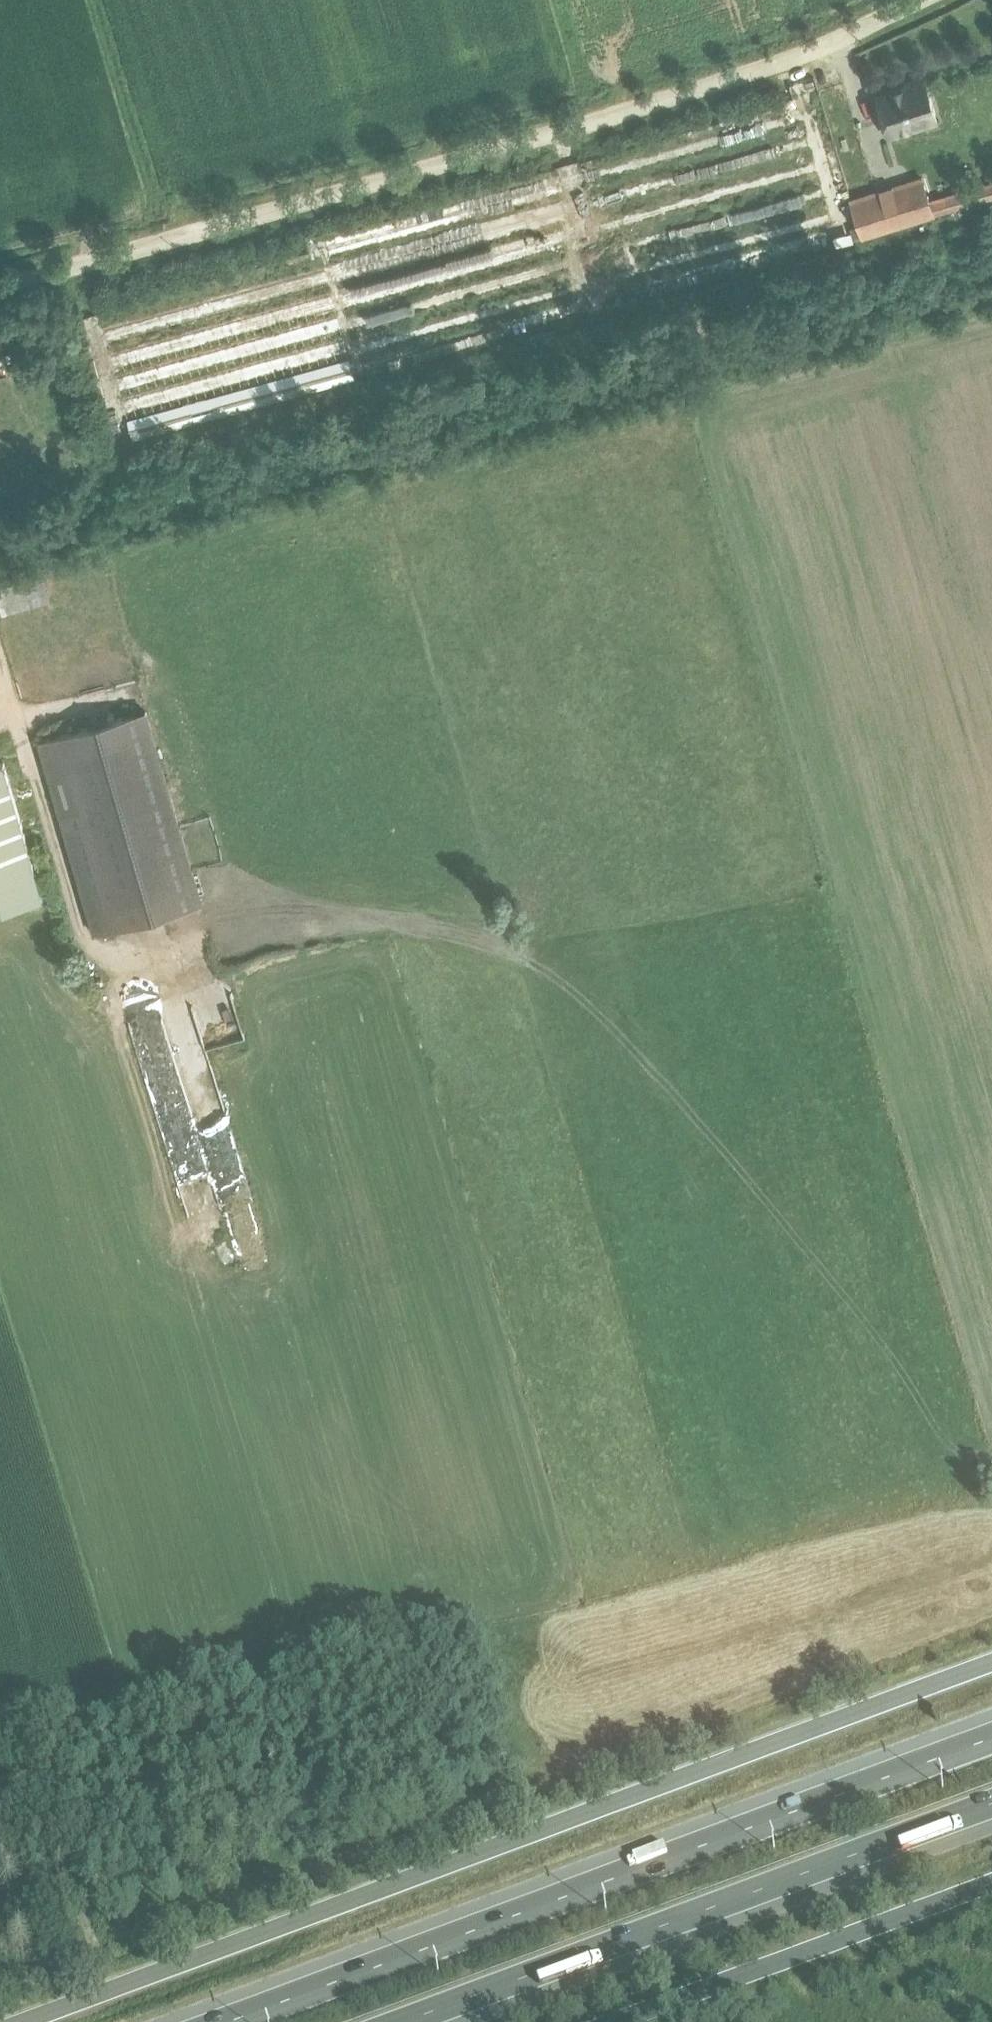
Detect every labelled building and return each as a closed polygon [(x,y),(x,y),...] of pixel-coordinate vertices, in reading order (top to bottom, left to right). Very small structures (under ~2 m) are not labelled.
[(893,95),(878,100),(890,139),(939,124),(925,77),(905,83),(907,87),(892,92),(893,95)] [(798,109),(586,169),(590,184),(803,125),(798,109)] [(806,135),(593,194),(597,210),(810,150),(806,135)] [(813,160),(600,219),(604,235),(818,176),(813,160)] [(842,169),(830,173),(839,204),(851,200),(842,169)] [(863,238),(991,199),(991,180),(930,199),(922,176),(851,198),(852,202),(856,214),(859,225),(863,238)] [(820,186),(634,237),(638,253),(825,201),(820,186)] [(856,214),(852,202),(842,205),(846,217),(856,214)] [(828,211),(642,263),(646,278),(832,226),(828,211)] [(570,225),(109,351),(114,371),(576,245),(570,225)] [(863,238),(859,225),(850,228),(851,232),(834,237),(832,227),(652,278),(657,296),(836,245),(836,247),(854,242),(854,240),(863,238)] [(337,313),(115,374),(121,394),(343,333),(337,313)] [(343,335),(121,396),(127,416),(349,355),(343,335)] [(349,358),(128,418),(134,438),(355,378),(349,358)] [(147,710),(38,741),(94,936),(204,904),(147,710)] [(0,763),(0,910),(44,897),(4,762),(0,763)]
